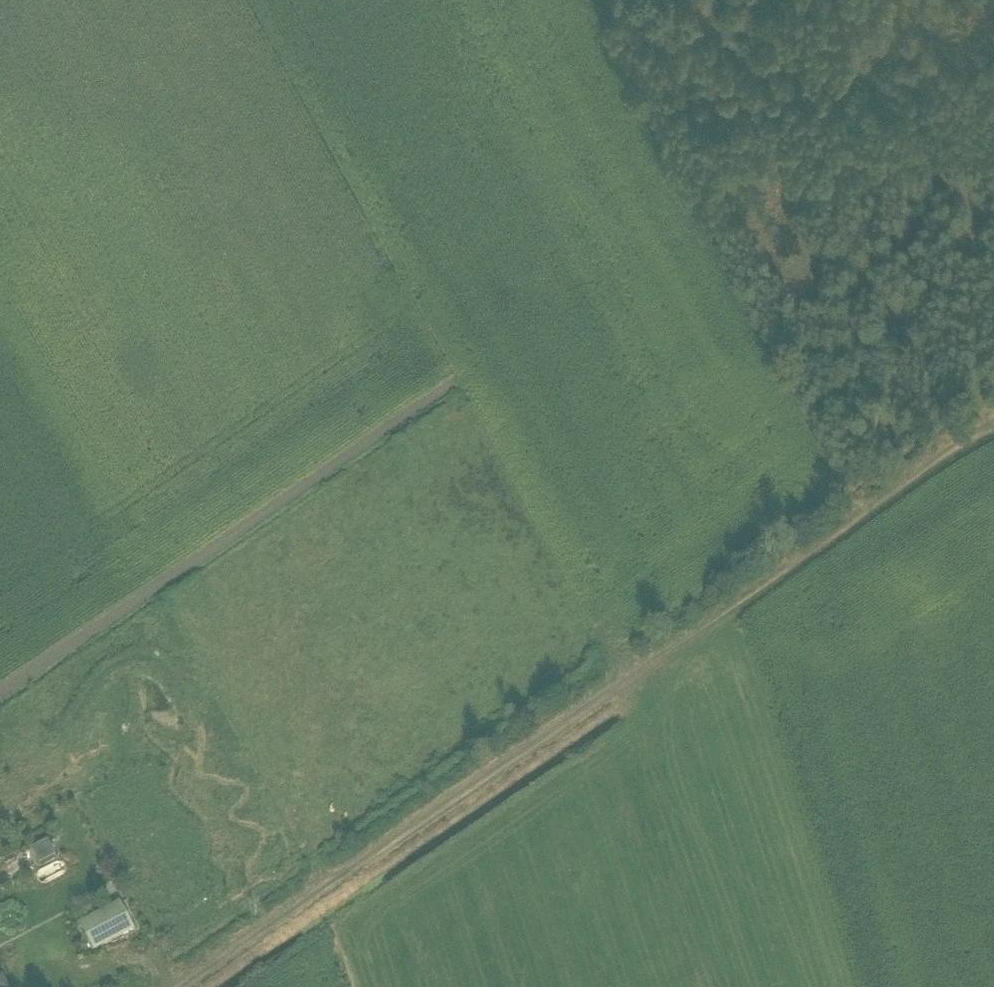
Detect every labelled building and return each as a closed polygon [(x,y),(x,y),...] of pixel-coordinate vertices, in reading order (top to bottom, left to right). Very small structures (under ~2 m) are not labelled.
[(48,841),(32,850),(40,865),(56,857),(48,841)] [(80,924),(94,951),(135,929),(121,903),(80,924)] [(0,976),(0,986),(9,986),(3,975),(0,976)]
